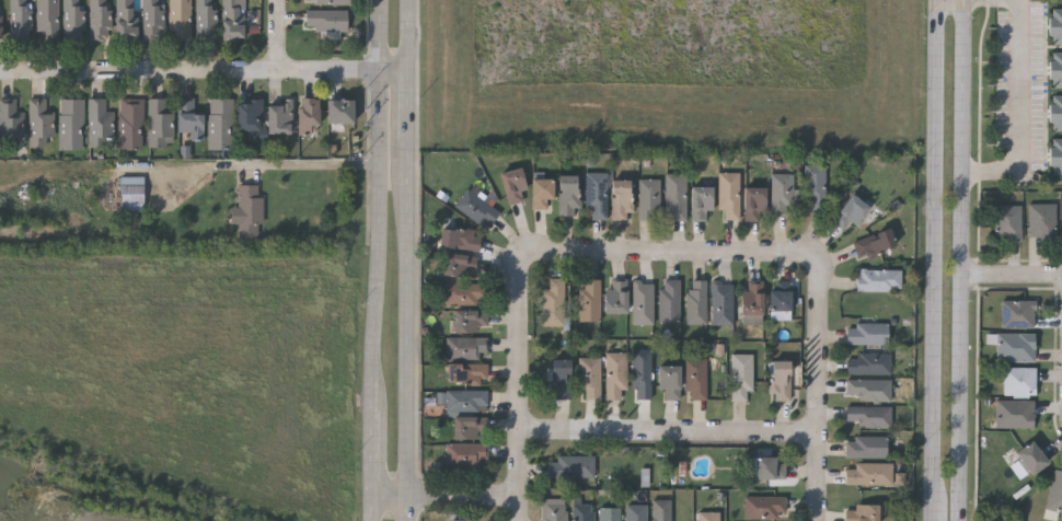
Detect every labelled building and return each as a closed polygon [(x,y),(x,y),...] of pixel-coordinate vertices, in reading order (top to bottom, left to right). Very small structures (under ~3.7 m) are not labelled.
[(10,39),(10,0),(28,0),(28,39),(10,39)] [(36,40),(36,0),(57,0),(58,40),(36,40)] [(62,39),(62,0),(82,0),(82,39),(62,39)] [(90,39),(90,0),(108,0),(108,39),(90,39)] [(115,39),(115,0),(135,0),(135,39),(115,39)] [(142,39),(142,0),(161,0),(161,39),(142,39)] [(170,40),(170,0),(189,0),(189,40),(170,40)] [(195,38),(195,0),(212,0),(212,38),(195,38)] [(221,39),(221,0),(242,0),(242,39),(221,39)] [(1050,7),(1061,7),(1061,44),(1050,44),(1050,7)] [(346,31),(304,31),(304,10),(346,10),(346,31)] [(1050,50),(1061,50),(1061,88),(1050,88),(1050,50)] [(1050,94),(1061,94),(1061,130),(1050,130),(1050,94)] [(318,135),(297,135),(297,96),(318,96),(318,135)] [(22,141),(0,141),(0,97),(22,97),(22,141)] [(112,111),(112,147),(89,147),(89,97),(105,97),(105,111),(112,111)] [(28,147),(28,99),(46,99),(46,109),(53,109),(53,147),(28,147)] [(59,149),(59,99),(82,99),(82,149),(59,149)] [(118,99),(142,99),(142,149),(118,149),(118,99)] [(148,146),(148,99),(171,99),(171,146),(148,146)] [(231,99),(231,149),(207,149),(207,99),(231,99)] [(353,99),(353,123),(326,123),(326,99),(353,99)] [(176,101),(203,101),(203,139),(176,139),(176,101)] [(236,141),(236,101),(259,101),(259,141),(236,141)] [(266,134),(266,101),(290,101),(290,134),(266,134)] [(1051,137),(1061,137),(1061,173),(1051,173),(1051,137)] [(804,200),(804,165),(824,165),(824,211),(809,211),(809,200),(804,200)] [(499,172),(519,167),(526,199),(506,204),(499,172)] [(585,173),(605,173),(605,219),(585,219),(585,173)] [(684,220),(666,220),(666,173),(684,173),(684,220)] [(738,173),(738,219),(723,219),(723,210),(717,210),(717,173),(738,173)] [(557,215),(557,174),(576,174),(576,215),(557,215)] [(771,215),(771,174),(792,174),(792,215),(771,215)] [(551,178),(551,208),(530,208),(530,178),(551,178)] [(630,180),(630,219),(611,219),(611,180),(630,180)] [(638,220),(638,180),(659,180),(659,220),(638,220)] [(142,185),(142,204),(119,204),(119,185),(142,185)] [(261,185),(261,236),(238,236),(238,185),(261,185)] [(690,186),(711,186),(711,221),(690,221),(690,186)] [(487,228),(454,204),(466,187),(499,212),(487,228)] [(764,187),(764,220),(743,220),(743,187),(764,187)] [(844,231),(830,219),(853,194),(867,207),(844,231)] [(1027,236),(1027,202),(1054,202),(1054,236),(1027,236)] [(992,239),(992,205),(1019,205),(1019,239),(992,239)] [(480,248),(439,248),(439,229),(480,229),(480,248)] [(894,246),(857,258),(852,241),(889,229),(894,246)] [(476,255),(476,276),(440,276),(440,255),(476,255)] [(900,269),(900,291),(855,291),(855,269),(900,269)] [(542,289),(547,289),(547,278),(563,278),(563,326),(542,326),(542,289)] [(599,279),(599,321),(578,321),(578,279),(599,279)] [(604,313),(604,280),(626,280),(626,313),(604,313)] [(678,322),(658,322),(658,280),(678,280),(678,322)] [(705,280),(705,324),(686,324),(686,280),(705,280)] [(631,324),(632,281),(653,281),(651,324),(631,324)] [(770,320),(770,281),(789,281),(789,320),(770,320)] [(761,324),(741,324),(741,282),(761,282),(761,324)] [(484,283),(484,303),(440,303),(440,283),(484,283)] [(731,283),(732,325),(712,325),(712,283),(731,283)] [(1000,327),(1000,300),(1034,300),(1034,327),(1000,327)] [(452,332),(452,310),(486,310),(486,328),(476,328),(476,332),(452,332)] [(887,323),(887,344),(846,344),(846,323),(887,323)] [(1034,360),(996,360),(996,333),(1034,333),(1034,360)] [(486,337),(486,358),(446,358),(446,337),(486,337)] [(633,398),(633,349),(650,349),(650,398),(633,398)] [(626,352),(625,398),(604,397),(605,351),(626,352)] [(752,354),(752,391),(746,391),(746,400),(730,400),(730,354),(752,354)] [(890,354),(890,373),(846,373),(846,354),(890,354)] [(599,357),(599,398),(578,398),(578,357),(599,357)] [(551,358),(569,358),(569,398),(551,398),(551,358)] [(705,398),(684,398),(684,358),(705,358),(705,398)] [(798,387),(789,387),(789,400),(771,400),(771,360),(798,360),(798,387)] [(486,384),(446,384),(446,363),(486,363),(486,384)] [(657,389),(657,364),(679,364),(679,398),(663,398),(663,389),(657,389)] [(1034,394),(1002,394),(1002,367),(1034,367),(1034,394)] [(890,379),(890,400),(845,400),(845,379),(890,379)] [(445,391),(482,391),(482,410),(445,410),(445,391)] [(994,427),(994,398),(1032,398),(1032,427),(994,427)] [(890,405),(890,427),(845,427),(845,405),(890,405)] [(476,439),(452,439),(452,417),(485,417),(485,432),(476,432),(476,439)] [(886,436),(886,458),(852,458),(852,436),(886,436)] [(1028,475),(1012,452),(1030,439),(1047,462),(1028,475)] [(475,466),(445,466),(445,443),(486,443),(486,459),(475,459),(475,466)] [(593,477),(545,477),(545,462),(555,462),(555,455),(593,455),(593,477)] [(774,462),(784,462),(784,478),(754,478),(754,456),(774,456),(774,462)] [(891,485),(845,485),(845,472),(853,472),(853,463),(891,463),(891,485)] [(1052,467),(1061,469),(1061,512),(1043,508),(1052,467)] [(785,497),(785,518),(743,518),(743,497),(785,497)] [(564,498),(564,520),(542,520),(542,498),(564,498)] [(670,499),(670,520),(650,520),(650,499),(670,499)] [(592,501),(592,520),(572,520),(572,501),(592,501)] [(646,505),(646,520),(626,520),(626,505),(646,505)] [(877,505),(877,520),(843,520),(843,509),(853,509),(853,505),(877,505)] [(620,508),(620,520),(599,520),(599,508),(620,508)] [(719,511),(719,520),(697,520),(697,511),(719,511)]
